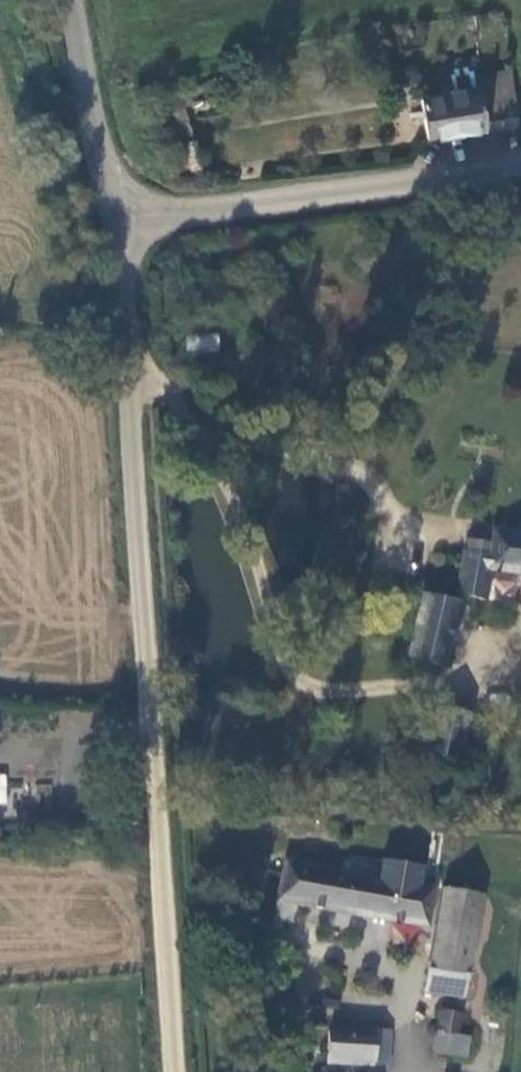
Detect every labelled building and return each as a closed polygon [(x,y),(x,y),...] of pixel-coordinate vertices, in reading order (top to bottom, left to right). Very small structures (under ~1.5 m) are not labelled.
[(425,139),(514,121),(506,67),(472,74),(469,60),(442,66),(448,93),(417,99),(425,139)] [(182,103),(178,86),(167,89),(147,88),(153,109),(175,104),(182,103)] [(153,109),(171,183),(192,178),(175,104),(153,109)] [(186,351),(219,352),(219,334),(187,333),(186,351)] [(463,540),(454,595),(483,599),(489,569),(520,574),(520,535),(492,531),(490,544),(463,540)] [(448,661),(459,604),(425,598),(414,655),(448,661)] [(462,714),(428,707),(418,755),(453,761),(462,714)] [(275,861),(264,918),(283,922),(287,905),(420,927),(427,889),(382,880),(384,868),(351,861),(348,874),(275,861)] [(456,1000),(474,897),(435,891),(417,995),(456,1000)] [(451,1036),(454,1017),(433,1012),(426,1054),(460,1060),(463,1039),(451,1036)] [(320,1060),(381,1067),(385,1034),(324,1027),(320,1060)]
